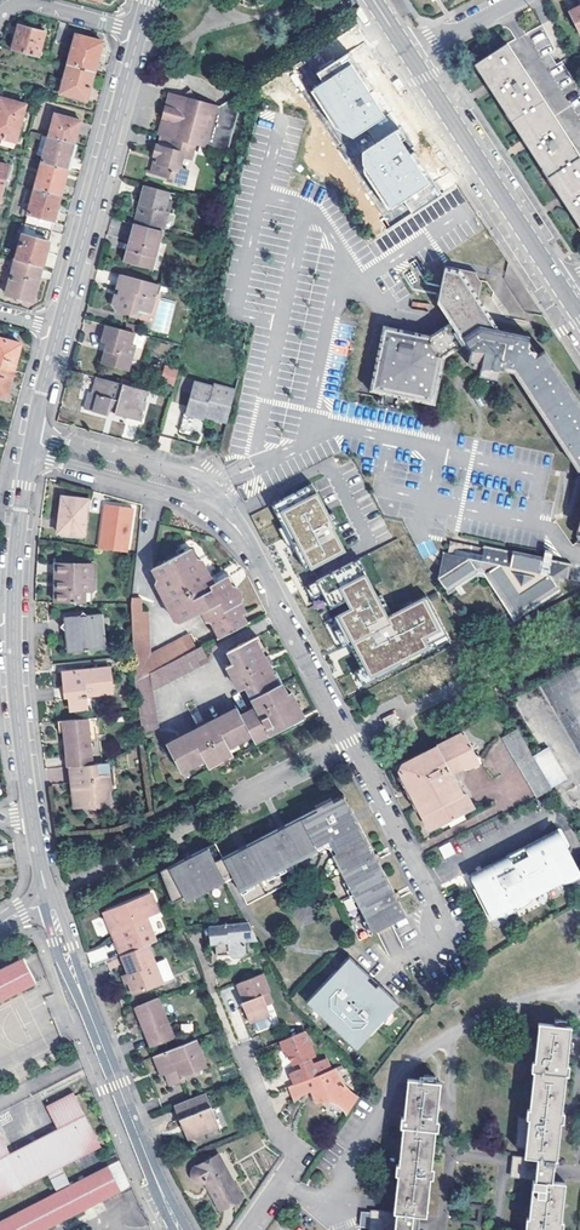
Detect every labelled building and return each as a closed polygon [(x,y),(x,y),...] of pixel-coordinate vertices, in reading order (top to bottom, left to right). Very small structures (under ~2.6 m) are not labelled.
[(579,34),(579,7),(569,13),(579,34)] [(507,42),(579,154),(579,90),(561,59),(556,62),(550,52),(555,47),(542,23),(507,42)] [(20,25),(13,49),(40,57),(46,33),(20,25)] [(95,71),(103,42),(77,36),(69,64),(95,71)] [(507,42),(473,64),(487,86),(525,143),(562,199),(579,227),(579,154),(507,42)] [(315,74),(322,84),(310,92),(335,129),(353,139),(366,130),(386,117),(369,92),(374,89),(349,51),(315,74)] [(69,64),(61,94),(87,101),(95,71),(69,64)] [(180,100),(189,102),(194,103),(190,92),(180,100)] [(17,142),(27,105),(0,98),(0,100),(0,138),(17,142)] [(181,104),(180,100),(172,98),(166,102),(156,137),(159,138),(193,146),(227,156),(237,115),(230,102),(217,110),(194,103),(189,102),(188,106),(184,105),(181,104)] [(55,114),(49,137),(75,144),(81,121),(55,114)] [(386,117),(366,130),(376,144),(396,131),(386,117)] [(407,139),(400,128),(396,131),(395,132),(376,144),(362,153),(362,165),(392,210),(402,202),(412,218),(444,197),(415,153),(411,156),(402,142),(407,139)] [(49,137),(42,162),(68,169),(75,144),(49,137)] [(159,138),(157,147),(154,159),(157,159),(156,165),(153,164),(150,174),(166,179),(165,182),(182,187),(186,173),(181,172),(179,167),(181,159),(190,161),(193,146),(159,138)] [(35,188),(61,195),(68,169),(42,162),(35,188)] [(1,203),(10,166),(0,163),(0,203),(1,203)] [(35,188),(25,224),(52,231),(61,195),(35,188)] [(144,189),(139,207),(142,208),(141,211),(137,227),(162,234),(167,215),(163,214),(168,194),(144,189)] [(373,233),(385,224),(366,197),(354,206),(373,233)] [(133,226),(137,227),(141,211),(142,208),(139,207),(136,206),(131,225),(133,226)] [(167,215),(162,234),(172,237),(173,237),(178,219),(167,215)] [(25,224),(16,259),(41,266),(52,231),(25,224)] [(151,272),(157,252),(162,234),(137,227),(133,226),(123,264),(151,272)] [(162,234),(157,252),(167,254),(172,237),(162,234)] [(16,259),(13,268),(6,294),(32,301),(41,266),(16,259)] [(545,352),(539,357),(530,343),(531,340),(484,331),(486,330),(477,316),(474,319),(473,317),(480,284),(475,277),(450,270),(448,274),(443,274),(436,308),(441,308),(451,325),(430,340),(381,330),(368,396),(434,411),(444,361),(464,348),(469,353),(466,369),(479,372),(479,380),(497,383),(499,373),(514,375),(579,474),(579,406),(545,352)] [(119,277),(116,290),(119,291),(118,297),(114,297),(110,311),(130,317),(132,309),(150,314),(157,287),(119,277)] [(107,347),(102,365),(128,372),(134,348),(131,347),(134,335),(106,328),(102,345),(107,347)] [(0,339),(0,367),(13,370),(20,344),(0,339)] [(6,397),(13,370),(0,367),(0,395),(6,397)] [(162,385),(173,388),(177,373),(166,370),(162,385)] [(148,394),(96,380),(92,394),(101,396),(100,400),(97,399),(93,415),(107,419),(109,414),(110,409),(117,411),(116,416),(115,418),(140,425),(148,394)] [(203,420),(225,426),(234,393),(212,387),(211,390),(193,385),(184,417),(198,421),(200,416),(204,417),(203,420)] [(83,412),(93,415),(97,399),(100,400),(101,396),(92,394),(91,396),(88,395),(83,412)] [(198,421),(184,417),(182,423),(196,427),(198,421)] [(305,558),(313,574),(346,557),(333,532),(335,531),(330,521),(314,490),(281,507),(287,519),(279,523),(284,533),(286,532),(295,550),(293,551),(299,561),(305,558)] [(61,520),(58,520),(56,533),(84,537),(89,502),(61,497),(59,511),(63,512),(61,520)] [(281,507),(273,511),(279,523),(287,519),(281,507)] [(100,550),(126,553),(131,511),(105,508),(102,536),(105,536),(105,541),(101,540),(100,550)] [(334,519),(330,521),(335,531),(340,529),(334,519)] [(295,550),(286,532),(284,533),(280,535),(289,553),(293,551),(295,550)] [(207,572),(209,569),(205,561),(201,560),(194,549),(154,569),(158,577),(156,581),(176,620),(180,621),(193,614),(191,611),(201,606),(209,621),(213,622),(222,638),(252,622),(248,614),(251,612),(245,602),(247,598),(242,587),(238,586),(233,576),(219,584),(216,577),(214,578),(211,580),(207,572)] [(484,550),(482,561),(482,565),(469,563),(445,559),(440,584),(449,596),(480,574),(486,576),(516,617),(559,588),(560,579),(569,581),(572,565),(484,550)] [(305,558),(299,561),(307,577),(313,574),(305,558)] [(56,592),(53,592),(53,605),(82,605),(82,593),(90,593),(91,565),(53,565),(53,582),(56,582),(56,592)] [(361,565),(354,568),(359,579),(364,577),(366,575),(361,565)] [(401,666),(420,656),(435,648),(434,646),(447,639),(428,603),(388,624),(386,620),(378,603),(364,577),(359,579),(354,568),(306,593),(320,621),(347,607),(352,615),(325,629),(339,657),(350,651),(362,674),(367,683),(379,677),(382,683),(394,677),(391,671),(401,666)] [(238,586),(242,587),(236,575),(233,576),(238,586)] [(191,635),(152,655),(150,651),(146,614),(140,613),(142,601),(132,599),(128,630),(135,682),(198,650),(191,635)] [(382,601),(378,603),(386,620),(391,617),(382,601)] [(71,645),(72,654),(99,651),(98,636),(104,635),(101,614),(85,616),(81,613),(80,615),(78,617),(62,619),(65,646),(71,645)] [(249,639),(256,652),(259,651),(252,638),(249,639)] [(202,727),(195,730),(163,746),(177,773),(193,765),(200,761),(202,764),(203,767),(228,755),(225,748),(233,744),(246,738),(250,744),(286,725),(285,722),(295,717),(290,709),(294,707),(287,694),(283,696),(278,686),(275,687),(269,676),(265,668),(261,660),(256,652),(249,639),(223,653),(229,665),(223,668),(236,692),(241,690),(252,710),(236,719),(232,711),(202,727)] [(447,639),(434,646),(435,648),(420,656),(424,664),(452,650),(447,639)] [(135,682),(141,734),(157,733),(153,691),(209,663),(201,649),(198,650),(135,682)] [(391,671),(394,677),(404,672),(401,666),(391,671)] [(76,676),(76,673),(62,674),(64,689),(68,689),(70,712),(87,710),(86,697),(112,694),(109,669),(82,672),(83,675),(76,676)] [(275,687),(278,686),(272,674),(269,676),(275,687)] [(367,683),(362,674),(356,677),(364,692),(382,683),(379,677),(367,683)] [(300,719),(294,707),(290,709),(295,717),(285,722),(286,725),(300,719)] [(382,718),(387,729),(399,724),(394,712),(382,718)] [(88,735),(95,734),(94,728),(98,727),(97,719),(58,724),(59,735),(64,735),(67,761),(92,758),(90,743),(88,735)] [(502,740),(535,799),(552,791),(517,733),(502,740)] [(445,826),(462,818),(472,813),(465,800),(460,798),(451,778),(458,774),(463,772),(468,774),(479,769),(475,760),(463,737),(399,768),(398,772),(401,777),(419,815),(427,831),(432,833),(445,826)] [(225,748),(228,755),(237,751),(233,744),(225,748)] [(228,755),(203,767),(206,773),(231,760),(228,755)] [(68,769),(71,769),(93,766),(92,758),(67,761),(68,769)] [(480,762),(475,760),(479,769),(468,774),(463,772),(458,774),(469,778),(485,770),(480,762)] [(71,769),(74,791),(79,790),(81,808),(108,805),(106,792),(110,791),(107,764),(93,766),(71,769)] [(419,815),(401,777),(398,783),(403,792),(414,814),(419,815)] [(242,888),(244,892),(272,879),(270,874),(282,868),(284,873),(312,860),(309,854),(315,851),(316,853),(333,843),(339,856),(342,855),(345,861),(339,863),(352,891),(356,890),(361,901),(358,903),(371,931),(374,929),(378,936),(409,921),(403,908),(401,904),(404,902),(403,900),(402,897),(398,898),(382,865),(385,863),(384,860),(383,857),(379,858),(364,825),(354,830),(352,826),(351,822),(360,817),(351,799),(286,831),(283,826),(280,827),(277,829),(279,834),(246,850),(244,845),(241,847),(237,848),(239,853),(222,861),(215,846),(189,857),(157,869),(170,900),(188,892),(190,897),(217,886),(215,881),(221,879),(223,884),(232,881),(237,891),(242,888)] [(354,830),(364,825),(360,817),(351,822),(352,826),(354,830)] [(462,818),(445,826),(450,828),(461,823),(462,818)] [(495,833),(489,822),(447,842),(452,853),(495,833)] [(467,884),(484,918),(575,872),(554,831),(463,876),(467,884)] [(435,848),(440,858),(452,853),(447,842),(435,848)] [(272,879),(244,892),(239,895),(245,908),(325,870),(359,945),(374,938),(371,931),(358,903),(352,891),(339,863),(337,858),(339,856),(333,843),(316,853),(318,857),(312,860),(284,873),(272,879)] [(144,944),(153,940),(143,915),(154,910),(147,892),(106,910),(123,953),(144,944)] [(123,953),(106,910),(101,912),(118,955),(123,953)] [(255,941),(248,926),(205,927),(205,940),(210,940),(210,945),(211,957),(224,957),(225,959),(238,959),(242,955),(243,941),(255,941)] [(131,992),(159,980),(150,959),(144,944),(118,955),(124,971),(122,972),(126,980),(131,992)] [(150,959),(159,980),(168,976),(160,955),(150,959)] [(36,982),(23,957),(0,969),(0,1001),(36,982)] [(352,996),(368,980),(348,960),(338,970),(342,973),(337,978),(333,974),(304,1004),(313,1012),(317,1008),(322,1013),(318,1017),(341,1041),(346,1037),(350,1041),(346,1046),(354,1053),(383,1023),(380,1019),(384,1015),(388,1018),(397,1009),(376,989),(361,1005),(357,1000),(352,996)] [(342,973),(338,970),(333,974),(337,978),(342,973)] [(267,990),(261,973),(235,982),(241,1000),(242,1002),(243,1004),(239,1005),(245,1022),(247,1021),(250,1028),(253,1030),(263,1026),(265,1023),(262,1016),(267,1014),(264,1005),(269,1003),(265,991),(267,990)] [(376,989),(368,980),(352,996),(357,1000),(361,1005),(376,989)] [(156,996),(133,1006),(142,1027),(144,1026),(152,1043),(173,1034),(156,996)] [(317,1008),(313,1012),(318,1017),(322,1013),(317,1008)] [(383,1023),(388,1018),(384,1015),(380,1019),(383,1023)] [(538,1023),(528,1118),(518,1116),(514,1147),(524,1148),(523,1156),(514,1155),(512,1168),(511,1177),(532,1179),(527,1229),(559,1229),(564,1183),(553,1182),(555,1165),(552,1164),(553,1160),(556,1159),(570,1026),(538,1023)] [(144,1026),(142,1027),(140,1028),(147,1045),(152,1043),(144,1026)] [(312,1055),(302,1029),(282,1037),(285,1046),(291,1047),(294,1055),(295,1060),(302,1057),(303,1059),(304,1062),(292,1067),(297,1079),(325,1068),(321,1057),(309,1063),(306,1057),(312,1055)] [(204,1061),(193,1036),(152,1054),(157,1066),(165,1063),(167,1068),(164,1069),(170,1082),(184,1075),(182,1072),(181,1069),(191,1064),(192,1067),(204,1061)] [(341,1041),(346,1046),(350,1041),(346,1037),(341,1041)] [(291,1047),(285,1046),(289,1055),(294,1055),(291,1047)] [(159,1071),(164,1069),(167,1068),(165,1063),(157,1066),(159,1071)] [(339,1108),(343,1112),(354,1095),(342,1089),(336,1080),(331,1066),(325,1068),(297,1079),(290,1081),(297,1097),(312,1088),(318,1088),(319,1091),(321,1093),(318,1094),(322,1104),(332,1105),(339,1108)] [(414,1224),(415,1215),(425,1215),(440,1082),(407,1080),(393,1212),(372,1210),(370,1229),(413,1229),(414,1224)] [(102,1201),(121,1191),(131,1186),(123,1167),(120,1160),(109,1166),(83,1179),(71,1186),(62,1168),(75,1161),(98,1149),(103,1146),(74,1091),(73,1091),(71,1092),(68,1094),(46,1105),(58,1129),(11,1154),(0,1133),(0,1199),(48,1175),(57,1193),(0,1221),(0,1229),(45,1229),(102,1201)] [(187,1138),(218,1124),(203,1091),(172,1105),(181,1124),(183,1123),(184,1125),(185,1128),(183,1129),(187,1138)] [(218,1124),(187,1138),(190,1145),(221,1131),(218,1124)] [(222,1169),(226,1166),(219,1152),(215,1154),(222,1169)] [(198,1179),(206,1178),(220,1207),(240,1196),(226,1166),(222,1169),(215,1154),(198,1162),(194,1165),(191,1168),(190,1170),(191,1174),(193,1177),(194,1178),(195,1178),(198,1179)]
